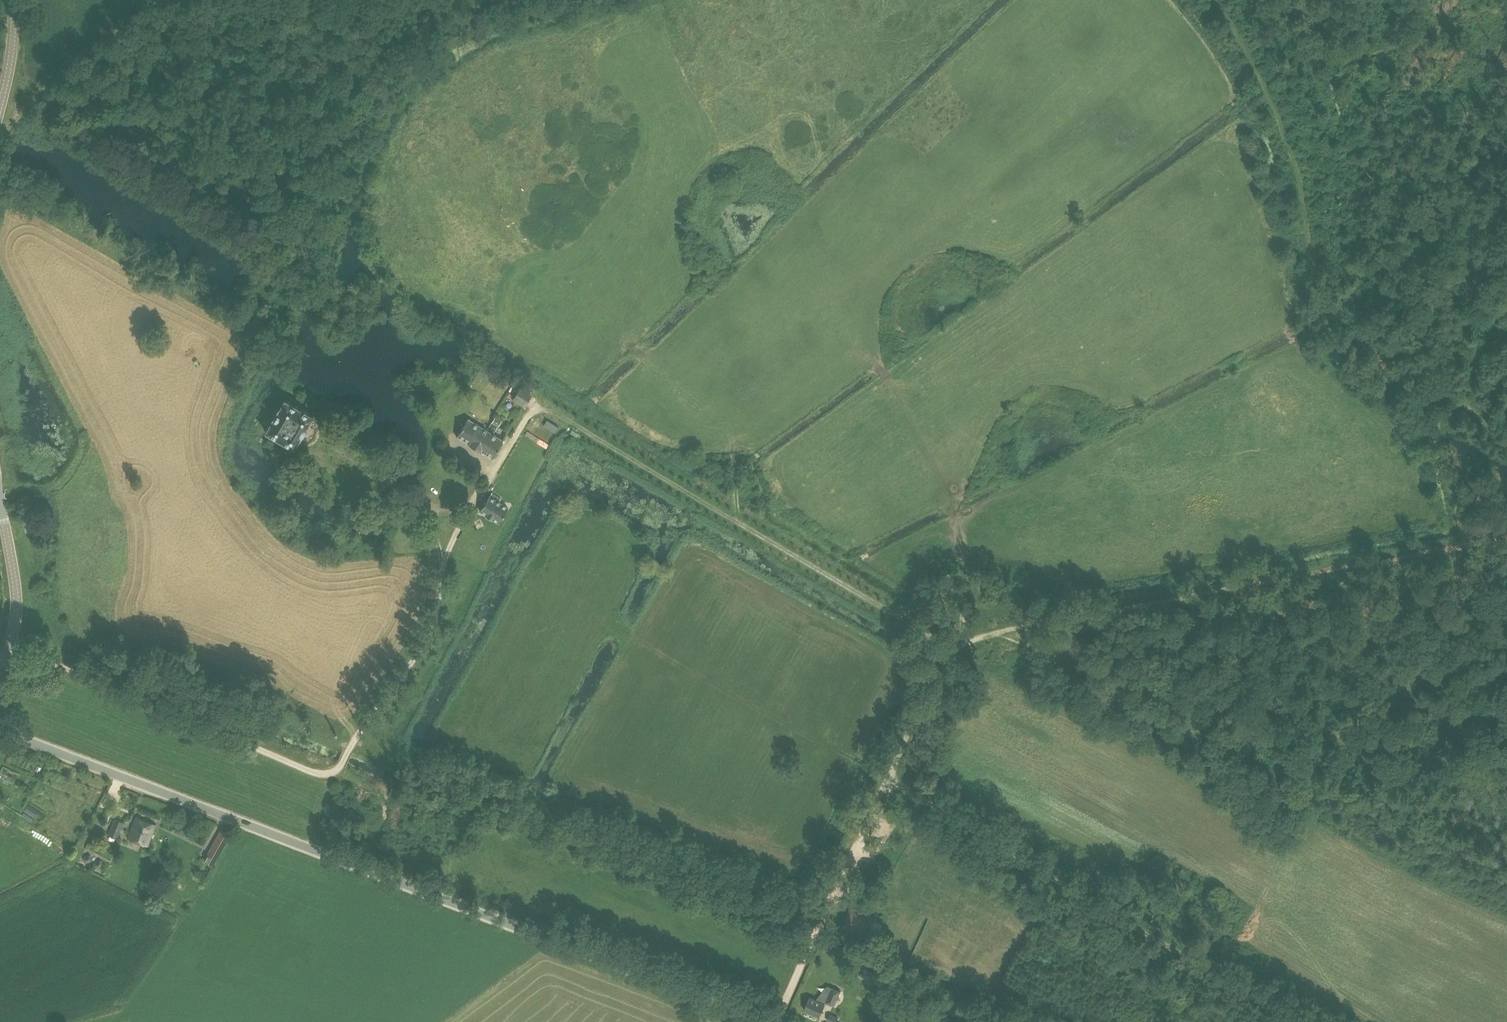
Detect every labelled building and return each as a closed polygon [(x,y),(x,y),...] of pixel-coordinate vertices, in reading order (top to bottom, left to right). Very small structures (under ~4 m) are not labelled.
[(482,365),(478,373),(490,381),(495,373),(482,365)] [(514,399),(524,405),(531,393),(520,387),(514,399)] [(312,415),(284,397),(265,430),(293,447),(312,415)] [(467,418),(456,436),(469,443),(480,450),(492,457),(503,439),(493,433),(501,419),(495,415),(486,430),(479,425),(467,418)] [(558,427),(547,420),(543,425),(555,432),(558,427)] [(480,510),(498,522),(509,507),(490,495),(480,510)] [(108,834),(118,838),(124,821),(115,817),(108,834)] [(129,837),(147,844),(154,825),(137,818),(129,837)] [(222,829),(217,838),(225,843),(230,834),(222,829)] [(206,861),(213,865),(219,854),(210,850),(204,860),(206,861)] [(842,927),(866,937),(875,917),(851,906),(842,927)] [(880,974),(864,967),(860,976),(875,983),(880,974)] [(832,986),(828,995),(826,1001),(834,1005),(841,990),(832,986)] [(828,995),(823,992),(817,999),(810,996),(804,1009),(819,1016),(826,1001),(828,995)] [(830,1021),(836,1021),(838,1017),(830,1013),(827,1020),(830,1021)]
